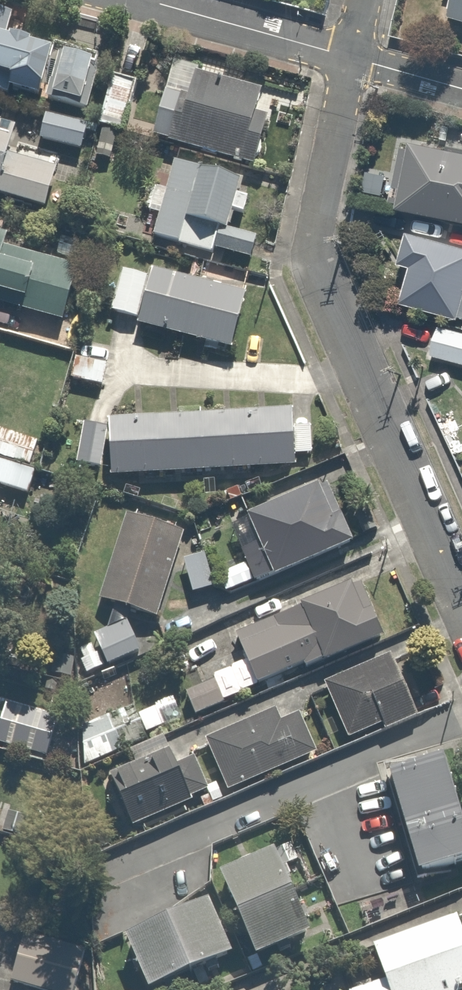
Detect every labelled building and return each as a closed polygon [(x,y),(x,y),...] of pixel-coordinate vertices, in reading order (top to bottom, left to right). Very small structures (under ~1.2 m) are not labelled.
[(449,26),(461,29),(461,0),(455,0),(449,26)] [(1,97),(4,89),(89,111),(101,60),(59,50),(9,38),(16,11),(0,7),(0,97),(1,97)] [(143,83),(110,75),(98,127),(131,135),(143,83)] [(185,118),(169,113),(161,143),(252,169),(273,97),(197,76),(185,118)] [(45,116),(41,142),(85,149),(89,122),(45,116)] [(46,207),(61,153),(0,136),(0,194),(46,207)] [(400,152),(390,199),(402,202),(399,215),(461,228),(461,154),(412,144),(410,154),(400,152)] [(165,190),(149,187),(143,215),(158,218),(153,239),(220,254),(256,262),(262,236),(239,231),(250,182),(237,179),(239,172),(172,156),(165,190)] [(74,327),(90,265),(12,245),(17,228),(0,223),(0,308),(74,327)] [(407,242),(401,269),(417,273),(409,309),(461,320),(461,254),(407,242)] [(254,292),(125,265),(115,315),(138,320),(136,332),(240,354),(254,292)] [(433,355),(461,362),(461,337),(439,331),(433,355)] [(313,453),(312,419),(299,420),(299,409),(106,419),(109,479),(302,469),(301,453),(313,453)] [(1,429),(0,433),(0,490),(26,497),(42,441),(1,429)] [(326,483),(234,521),(250,561),(219,574),(229,598),(352,546),(326,483)] [(158,616),(183,534),(124,516),(99,598),(158,616)] [(196,594),(219,587),(210,557),(186,564),(196,594)] [(259,690),(388,639),(364,578),(235,629),(259,690)] [(96,634),(99,640),(79,648),(90,674),(110,666),(139,654),(125,621),(96,634)] [(350,745),(416,714),(389,656),(322,687),(350,745)] [(230,698),(220,678),(181,696),(190,717),(230,698)] [(6,698),(0,717),(0,739),(46,753),(58,714),(6,698)] [(317,750),(303,721),(286,729),(276,707),(203,741),(227,792),(317,750)] [(174,763),(167,750),(113,778),(138,826),(211,789),(193,754),(174,763)] [(449,763),(393,780),(421,874),(461,862),(461,807),(449,763)] [(310,926),(274,857),(222,884),(259,953),(310,926)] [(135,937),(156,989),(161,989),(233,961),(211,907),(135,937)] [(369,948),(379,975),(350,986),(351,989),(461,989),(461,931),(456,915),(369,948)] [(12,986),(31,989),(77,989),(86,943),(24,930),(12,986)]
